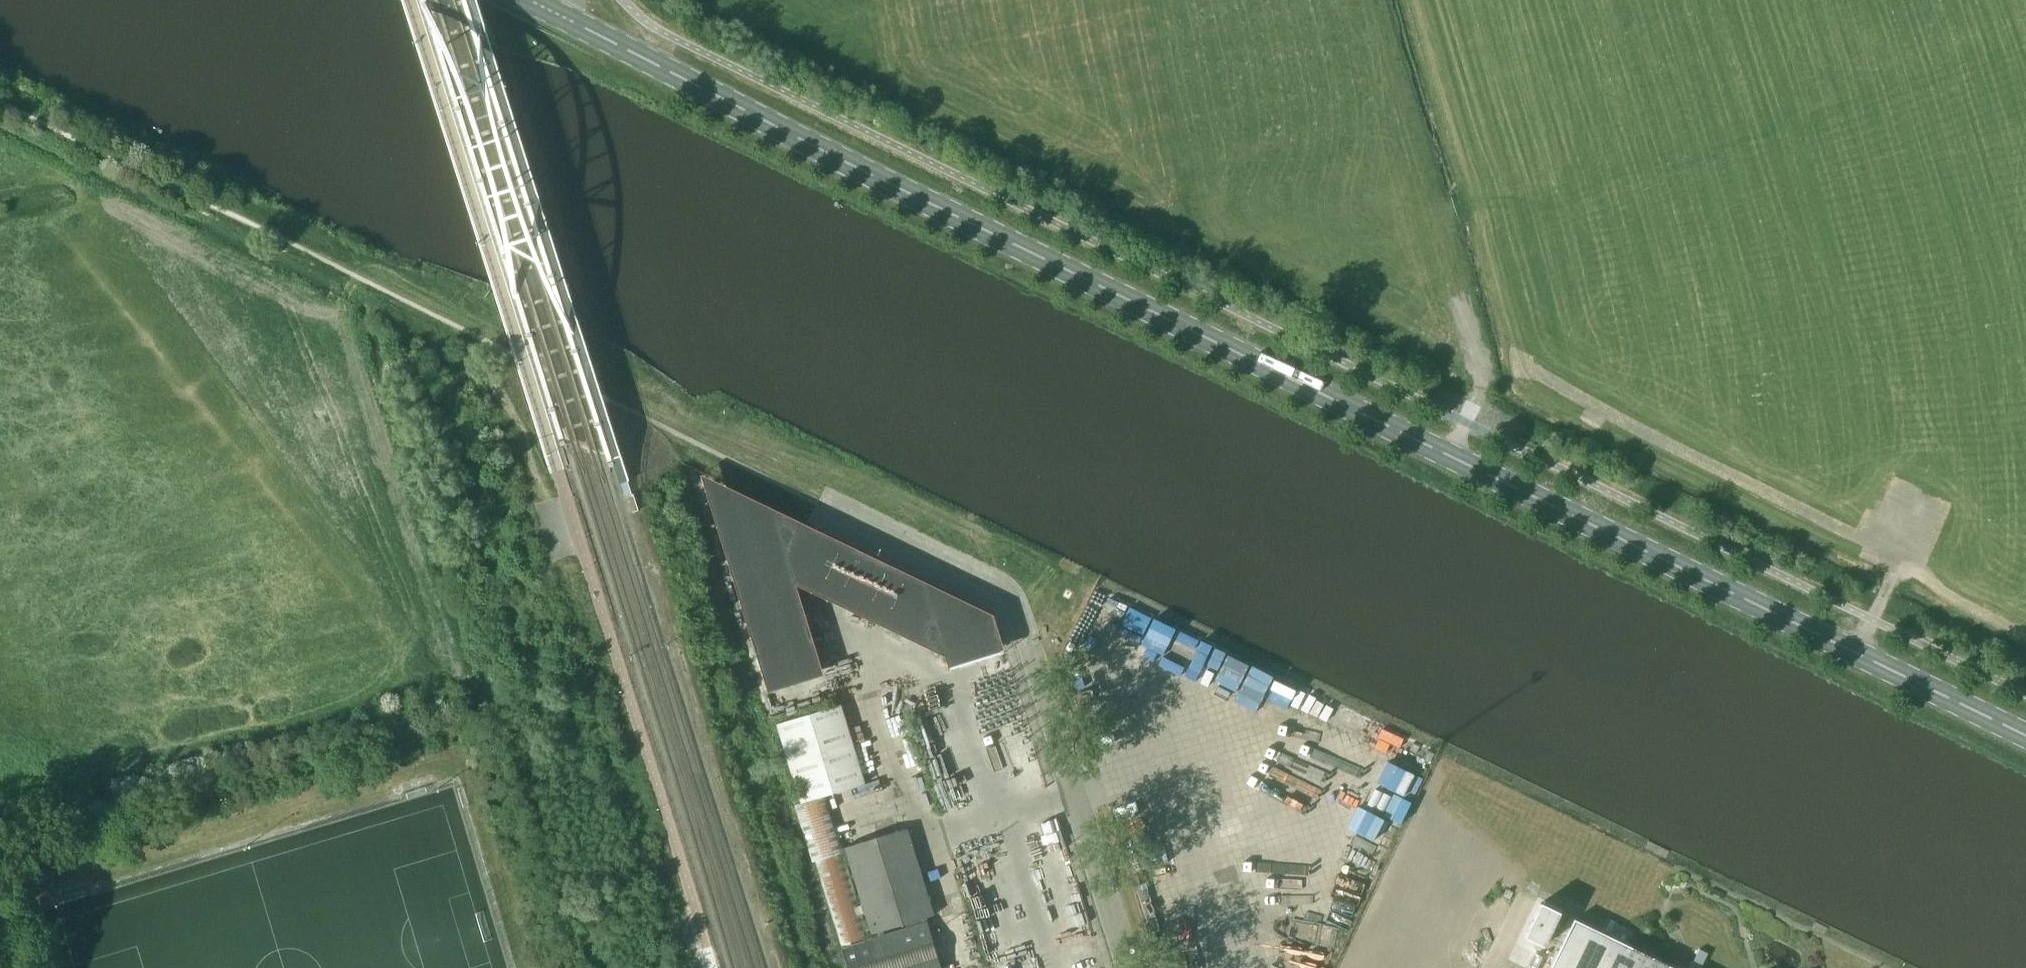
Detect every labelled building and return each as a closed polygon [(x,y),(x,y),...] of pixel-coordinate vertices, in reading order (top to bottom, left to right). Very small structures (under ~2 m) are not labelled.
[(702,464),(769,682),(826,665),(798,574),(946,647),(950,661),(1006,643),(994,605),(702,464)] [(1255,721),(1274,669),(1208,645),(1211,634),(1087,589),(1076,620),(1104,630),(1112,606),(1131,613),(1121,641),(1147,651),(1143,664),(1178,677),(1174,687),(1188,692),(1185,699),(1215,709),(1222,691),(1231,694),(1225,710),(1255,721)] [(1263,722),(1290,733),(1307,689),(1281,678),(1263,722)] [(840,944),(869,936),(838,834),(834,835),(828,816),(834,814),(827,794),(863,783),(839,704),(773,724),(797,805),(794,806),(811,863),(815,862),(840,944)] [(869,934),(931,914),(904,827),(843,846),(869,934)] [(1544,946),(1560,912),(1540,902),(1524,936),(1544,946)] [(926,919),(840,946),(847,967),(941,967),(926,919)] [(1551,967),(1675,967),(1574,919),(1551,967)]
